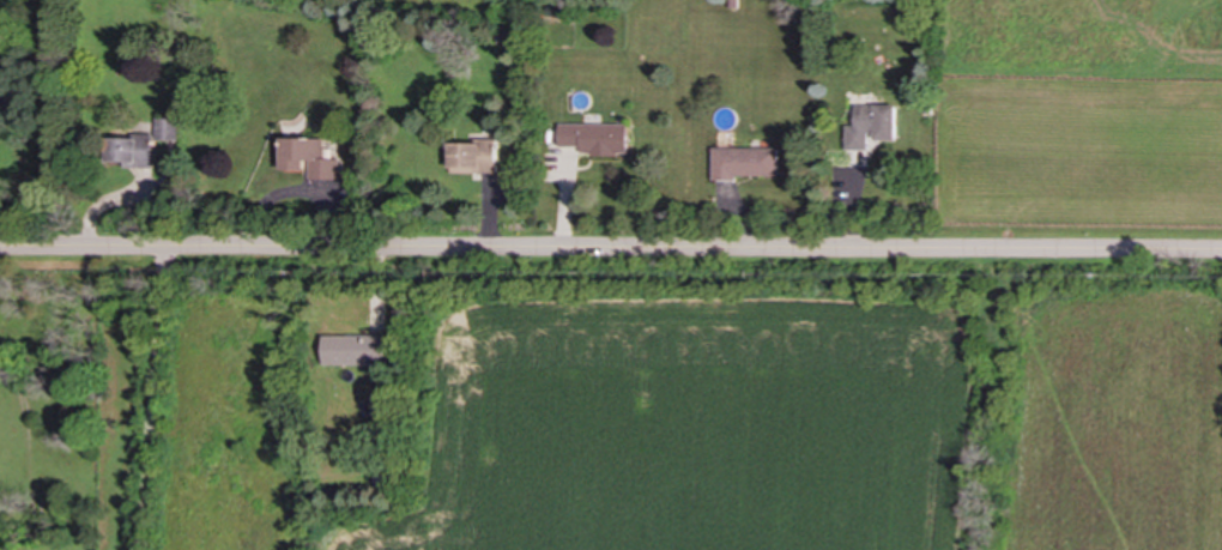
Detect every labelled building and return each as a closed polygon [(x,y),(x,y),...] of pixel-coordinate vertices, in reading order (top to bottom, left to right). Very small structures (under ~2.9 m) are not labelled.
[(899,140),(900,105),(858,104),(858,126),(849,126),(848,149),(872,150),(872,140),(899,140)] [(155,140),(177,140),(177,119),(156,117),(155,140)] [(561,146),(583,146),(583,155),(630,155),(630,125),(561,123),(561,146)] [(153,134),(132,133),(132,138),(107,138),(107,162),(122,162),(122,168),(152,168),(153,134)] [(327,139),(284,138),(283,170),(306,170),(306,161),(311,161),(311,179),(340,180),(341,159),(326,158),(327,139)] [(497,173),(498,139),(480,138),(479,143),(452,143),(452,173),(497,173)] [(738,176),(781,175),(780,147),(715,149),(715,180),(738,180),(738,176)] [(325,364),(383,364),(383,336),(325,336),(325,364)]
